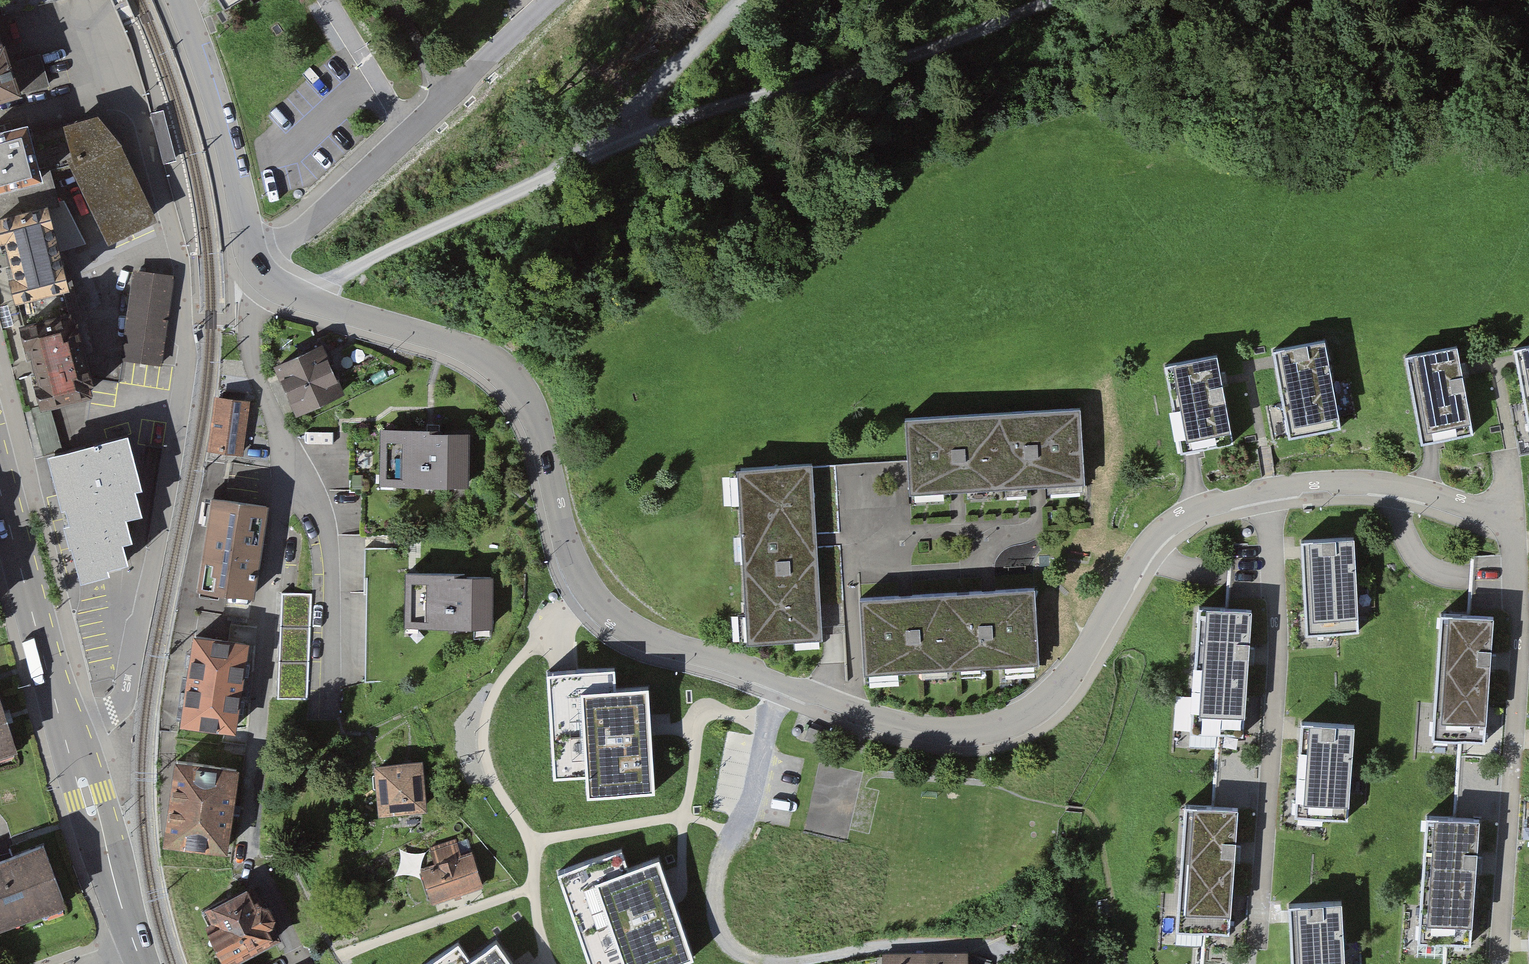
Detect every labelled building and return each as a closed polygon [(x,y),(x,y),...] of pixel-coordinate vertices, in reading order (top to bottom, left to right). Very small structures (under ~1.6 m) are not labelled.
[(55,79),(45,47),(15,55),(0,1),(0,94),(55,79)] [(151,109),(163,158),(173,155),(160,107),(151,109)] [(105,241),(153,216),(115,143),(91,117),(57,127),(68,168),(105,241)] [(0,127),(0,184),(42,172),(28,120),(0,127)] [(68,284),(47,198),(0,210),(0,237),(4,236),(13,271),(7,272),(14,297),(68,284)] [(174,274),(133,269),(121,359),(162,364),(174,274)] [(73,306),(20,322),(44,405),(98,389),(73,306)] [(1311,334),(1258,345),(1277,433),(1330,422),(1311,334)] [(1504,349),(1522,437),(1528,435),(1528,343),(1504,349)] [(1443,345),(1390,356),(1408,444),(1461,433),(1443,345)] [(1206,353),(1153,364),(1171,452),(1225,441),(1206,353)] [(273,376),(296,425),(341,404),(321,361),(318,354),(273,376)] [(214,390),(206,445),(241,450),(249,395),(214,390)] [(1078,412),(890,419),(896,509),(1082,500),(1078,412)] [(128,560),(122,540),(132,538),(126,515),(141,511),(135,488),(142,486),(139,476),(127,431),(47,452),(61,505),(65,504),(69,519),(63,521),(69,544),(71,544),(81,579),(95,575),(109,572),(107,565),(128,560)] [(382,431),(382,483),(468,486),(469,434),(432,433),(382,431)] [(818,650),(807,470),(721,472),(731,654),(818,650)] [(265,503),(205,495),(194,588),(254,596),(265,503)] [(1342,533),(1288,537),(1295,633),(1349,629),(1342,533)] [(410,573),(407,573),(405,626),(491,628),(492,574),(414,573),(410,573)] [(312,592),(282,590),(277,696),(306,698),(312,592)] [(849,684),(1032,670),(1032,592),(845,603),(849,684)] [(1242,610),(1188,606),(1181,731),(1234,734),(1242,610)] [(1485,616),(1432,613),(1425,737),(1478,740),(1485,616)] [(250,633),(190,626),(179,715),(239,722),(250,633)] [(615,664),(547,668),(553,776),(586,774),(587,795),(653,791),(647,681),(616,683),(615,664)] [(18,754),(0,701),(0,761),(18,754)] [(1344,725),(1290,721),(1283,813),(1337,818),(1344,725)] [(241,768),(171,759),(161,842),(231,851),(241,768)] [(416,761),(364,766),(369,816),(420,811),(416,761)] [(1229,804),(1176,801),(1169,925),(1222,928),(1229,804)] [(1470,816),(1416,813),(1409,937),(1462,941),(1470,816)] [(559,865),(591,963),(604,963),(624,958),(626,963),(672,963),(693,957),(660,852),(629,862),(624,844),(559,865)] [(429,865),(411,871),(424,909),(479,890),(467,853),(453,858),(449,845),(425,853),(429,865)] [(0,862),(0,935),(65,911),(42,847),(0,862)] [(205,908),(212,923),(201,928),(219,963),(226,963),(278,938),(252,885),(205,908)] [(1277,905),(1282,963),(1336,963),(1331,901),(1277,905)] [(496,942),(469,961),(457,944),(428,963),(511,963),(496,942)]
